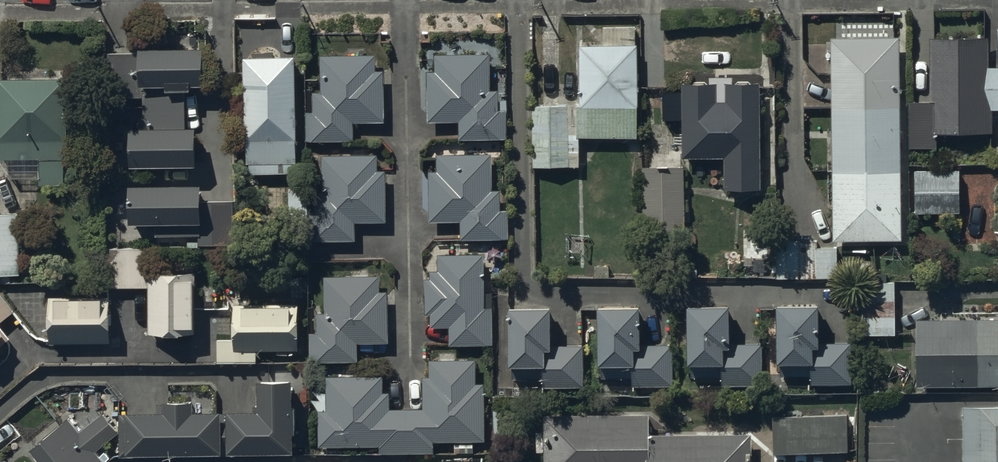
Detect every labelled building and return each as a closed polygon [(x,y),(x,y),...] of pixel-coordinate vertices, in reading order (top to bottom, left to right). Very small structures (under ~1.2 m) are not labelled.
[(902,39),(832,39),(835,243),(902,243),(902,39)] [(912,105),(912,151),(938,151),(938,136),(994,136),(994,114),(997,114),(997,70),(991,70),(991,41),(932,41),(932,105),(912,105)] [(582,110),(534,111),(535,173),(582,173),(582,143),(640,142),(639,50),(581,50),(582,110)] [(207,51),(142,52),(142,56),(111,57),(112,110),(144,109),(145,119),(141,119),(141,131),(132,131),(132,171),(199,170),(199,132),(187,132),(187,95),(194,94),(194,91),(207,90),(207,51)] [(307,113),(307,143),(354,143),(354,123),(383,123),(383,73),(376,73),(376,57),(364,57),(364,54),(349,54),(349,56),(321,56),(322,94),(315,94),(315,113),(307,113)] [(490,56),(435,56),(435,74),(426,74),(426,125),(459,125),(459,142),(506,142),(506,112),(499,112),(499,92),(490,92),(490,56)] [(250,168),(250,178),(300,177),(297,60),(244,61),(246,147),(247,147),(248,168),(250,168)] [(0,82),(0,165),(13,182),(40,182),(40,190),(65,190),(65,163),(67,163),(67,81),(0,82)] [(718,87),(685,87),(685,162),(725,162),(725,192),(762,192),(762,86),(726,85),(726,103),(718,103),(718,87)] [(493,157),(439,158),(439,175),(431,175),(431,227),(462,227),(462,243),(510,242),(510,214),(503,214),(503,194),(493,194),(493,157)] [(356,243),(355,226),(387,224),(385,175),(377,175),(377,159),(321,161),(323,196),(315,196),(316,216),(311,216),(312,245),(356,243)] [(683,167),(642,168),(643,235),(684,234),(683,167)] [(958,214),(957,172),(915,173),(916,215),(958,214)] [(202,185),(130,187),(131,231),(155,230),(155,241),(199,240),(199,249),(235,248),(234,204),(203,204),(202,185)] [(0,216),(0,276),(21,276),(20,216),(0,216)] [(839,281),(839,251),(821,251),(820,244),(786,244),(786,248),(775,248),(776,282),(839,281)] [(111,251),(110,290),(150,290),(150,252),(111,251)] [(483,256),(437,256),(437,273),(429,273),(429,281),(424,281),(424,317),(429,316),(429,329),(448,329),(448,348),(491,348),(491,310),(483,310),(483,256)] [(196,277),(150,276),(149,338),(196,339),(196,277)] [(381,280),(326,280),(325,317),(320,317),(320,337),(312,337),(312,366),(359,366),(359,348),(389,347),(389,296),(381,296),(381,280)] [(860,285),(861,337),(895,337),(895,284),(860,285)] [(16,315),(0,295),(0,328),(16,315)] [(52,300),(52,347),(113,347),(113,300),(52,300)] [(731,305),(690,306),(690,364),(693,364),(693,381),(724,381),(724,388),(763,388),(763,347),(732,347),(731,305)] [(822,305),(780,305),(780,364),(784,364),(784,380),(814,380),(814,389),(854,389),(854,347),(822,347),(822,305)] [(235,341),(219,341),(219,365),(258,365),(258,353),(278,353),(278,357),(289,357),(289,351),(300,351),(300,306),(235,306),(235,341)] [(555,307),(513,307),(512,373),(515,373),(515,383),(547,383),(547,391),(587,391),(587,349),(554,349),(555,307)] [(642,309),(600,309),(600,367),(605,367),(605,384),(635,384),(635,391),(675,391),(675,350),(642,350),(642,309)] [(916,323),(916,390),(997,389),(997,322),(916,323)] [(10,341),(0,329),(0,349),(10,341)] [(478,363),(431,362),(431,379),(424,379),(424,412),(391,412),(391,396),(384,396),(384,380),(328,379),(327,413),(321,413),(320,449),(381,450),(381,456),(435,457),(435,444),(485,444),(485,386),(477,386),(478,363)] [(262,416),(231,416),(232,459),(297,458),(296,385),(262,386),(262,416)] [(169,418),(128,418),(128,460),(225,460),(225,417),(196,417),(196,407),(169,407),(169,418)] [(961,411),(961,461),(997,461),(997,411),(961,411)] [(33,453),(40,461),(104,461),(98,455),(122,435),(106,416),(83,435),(71,421),(33,453)] [(850,418),(776,420),(777,456),(851,454),(850,418)] [(547,420),(547,461),(754,461),(754,438),(653,439),(652,419),(547,420)]
